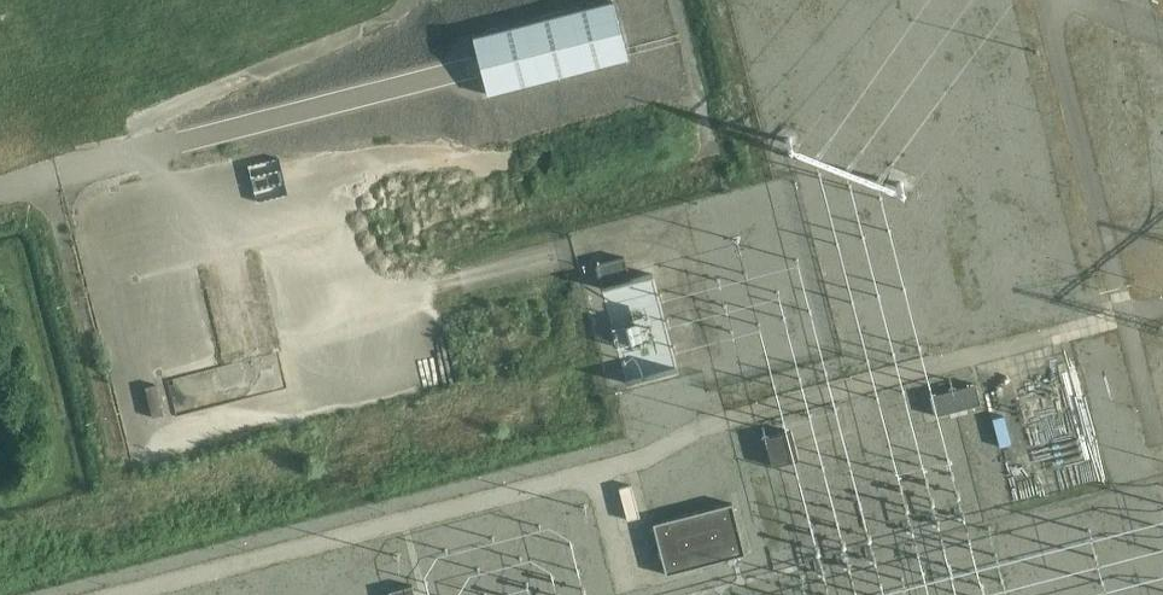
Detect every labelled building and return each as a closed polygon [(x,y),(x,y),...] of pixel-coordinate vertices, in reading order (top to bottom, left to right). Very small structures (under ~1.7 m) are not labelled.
[(627,57),(612,1),(472,37),(486,93),(627,57)] [(624,256),(596,263),(602,286),(630,278),(624,256)] [(975,383),(928,395),(934,415),(980,403),(975,383)] [(771,466),(778,464),(782,463),(798,459),(795,448),(793,440),(791,430),(764,437),(771,466)] [(630,484),(618,487),(626,519),(638,516),(630,484)] [(731,502),(652,522),(665,573),(686,568),(685,564),(700,560),(701,564),(744,553),(731,502)] [(388,590),(389,594),(414,594),(412,584),(388,590)]
